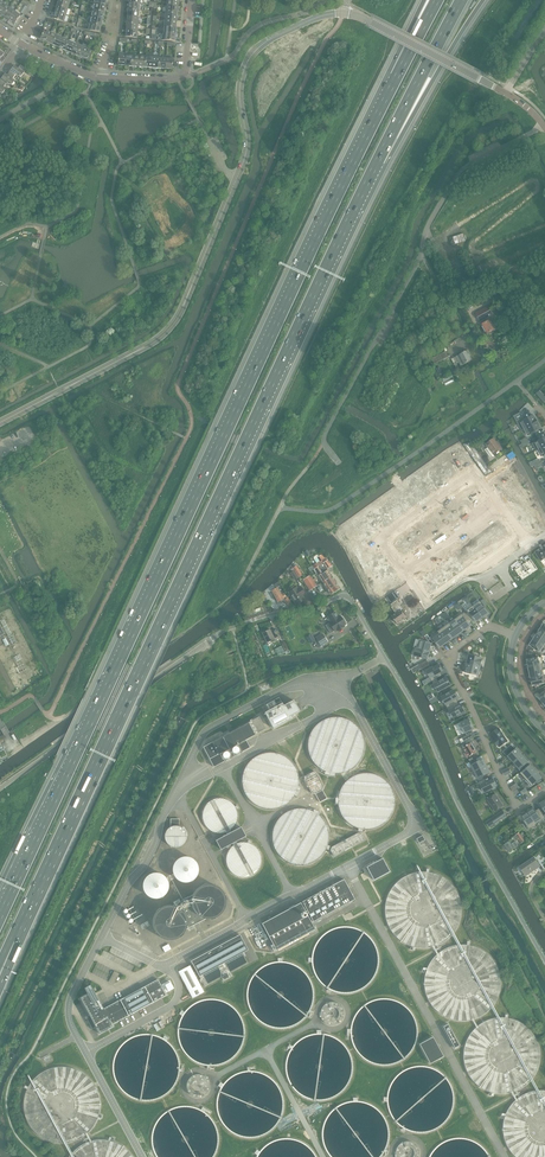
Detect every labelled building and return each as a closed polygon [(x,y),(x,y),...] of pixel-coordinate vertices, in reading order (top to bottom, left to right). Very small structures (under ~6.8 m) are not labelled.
[(63,0),(59,0),(57,5),(68,9),(70,2),(63,0)] [(106,6),(95,3),(93,10),(104,12),(106,6)] [(0,9),(0,13),(3,16),(9,8),(4,4),(0,9)] [(55,12),(66,15),(68,9),(57,5),(55,12)] [(9,8),(3,16),(9,20),(15,11),(9,8)] [(104,12),(93,10),(92,17),(103,19),(104,12)] [(15,11),(9,20),(15,24),(20,16),(15,11)] [(53,18),(64,22),(66,15),(55,12),(53,18)] [(103,19),(92,17),(90,23),(101,26),(103,19)] [(89,30),(100,32),(101,26),(90,23),(89,30)] [(47,42),(51,33),(44,30),(40,39),(47,42)] [(51,33),(47,42),(53,44),(57,35),(51,33)] [(163,40),(175,41),(175,34),(164,33),(163,40)] [(59,47),(63,38),(57,35),(53,44),(59,47)] [(63,38),(59,47),(65,50),(69,41),(63,38)] [(71,53),(75,44),(69,41),(65,50),(71,53)] [(75,44),(71,53),(78,56),(82,47),(75,44)] [(84,58),(88,49),(82,47),(78,56),(84,58)] [(88,49),(84,58),(90,61),(94,52),(88,49)] [(13,79),(16,74),(21,77),(27,69),(20,65),(18,68),(14,65),(7,75),(13,79)] [(3,87),(4,87),(7,82),(11,86),(15,80),(13,79),(7,75),(5,73),(0,80),(0,85),(3,87)] [(453,237),(450,238),(451,241),(452,245),(466,241),(463,234),(460,235),(453,237)] [(459,259),(451,263),(457,276),(466,272),(459,259)] [(521,267),(508,274),(513,282),(525,276),(521,267)] [(490,316),(493,315),(489,306),(476,313),(484,329),(487,334),(495,329),(489,318),(490,318),(490,316)] [(472,360),(467,350),(456,357),(452,359),(455,365),(459,362),(461,366),(472,360)] [(446,352),(432,359),(435,364),(448,357),(446,352)] [(540,391),(536,394),(544,402),(544,401),(544,397),(540,391)] [(522,430),(537,422),(534,415),(525,420),(523,417),(517,420),(522,430)] [(541,428),(537,422),(522,430),(524,429),(528,435),(541,428)] [(544,446),(544,437),(533,444),(537,450),(544,446)] [(486,444),(489,447),(486,449),(488,452),(491,457),(502,449),(499,445),(498,445),(494,438),(486,444)] [(537,450),(537,451),(538,450),(541,456),(544,454),(544,446),(537,450)] [(462,449),(455,454),(462,464),(469,458),(462,449)] [(455,454),(448,459),(455,469),(462,464),(455,454)] [(448,459),(441,464),(448,474),(455,469),(448,459)] [(441,464),(434,469),(441,479),(448,474),(441,464)] [(503,477),(496,481),(500,487),(511,479),(508,474),(511,472),(508,468),(500,473),(503,477)] [(434,469),(427,474),(434,483),(441,479),(434,469)] [(427,474),(420,479),(427,488),(434,483),(427,474)] [(420,479),(413,484),(420,494),(427,488),(420,479)] [(511,479),(500,487),(504,493),(511,488),(513,492),(521,486),(518,482),(515,484),(511,479)] [(476,480),(470,484),(478,495),(483,491),(476,480)] [(470,484),(465,488),(473,498),(478,495),(470,484)] [(516,495),(510,500),(514,505),(525,497),(521,492),(524,490),(521,486),(513,492),(516,495)] [(465,488),(460,491),(468,502),(473,498),(465,488)] [(460,491),(456,495),(463,505),(468,502),(460,491)] [(456,495),(451,499),(458,509),(463,505),(456,495)] [(396,496),(389,501),(396,511),(403,506),(396,496)] [(525,497),(514,505),(518,511),(524,506),(526,510),(534,505),(531,501),(528,503),(525,497)] [(451,499),(446,502),(453,512),(458,509),(451,499)] [(389,501),(382,506),(389,516),(396,511),(389,501)] [(446,502),(441,506),(448,516),(453,512),(446,502)] [(529,513),(523,518),(527,524),(538,516),(534,510),(537,508),(534,505),(526,510),(529,513)] [(382,506),(375,511),(382,521),(389,516),(382,506)] [(441,506),(436,509),(443,519),(448,516),(441,506)] [(436,509),(430,513),(438,524),(443,519),(436,509)] [(375,511),(368,516),(375,526),(382,521),(375,511)] [(368,516),(361,521),(368,531),(375,526),(368,516)] [(527,524),(531,529),(537,525),(540,528),(544,525),(544,520),(544,519),(541,521),(538,516),(527,524)] [(421,520),(415,524),(423,534),(428,530),(421,520)] [(361,521),(354,526),(361,536),(368,531),(361,521)] [(415,524),(410,528),(418,538),(423,534),(415,524)] [(507,524),(501,528),(509,538),(514,534),(507,524)] [(354,526),(347,531),(354,541),(361,536),(354,526)] [(410,528),(405,531),(413,541),(418,538),(410,528)] [(501,528),(496,531),(504,542),(509,538),(501,528)] [(405,531),(400,535),(408,545),(413,541),(405,531)] [(496,531),(492,535),(499,545),(504,542),(496,531)] [(400,535),(395,538),(403,548),(408,545),(400,535)] [(492,535),(487,538),(494,549),(499,545),(492,535)] [(395,538),(390,542),(397,553),(403,548),(395,538)] [(487,538),(482,542),(489,552),(494,549),(487,538)] [(482,542),(477,545),(484,556),(489,552),(482,542)] [(477,545),(472,549),(479,559),(484,556),(477,545)] [(535,552),(541,561),(544,558),(544,546),(535,552)] [(374,548),(365,555),(370,562),(380,555),(374,548)] [(472,549),(466,553),(474,563),(479,559),(472,549)] [(314,557),(314,558),(317,563),(314,565),(316,568),(323,564),(327,569),(332,566),(326,558),(325,559),(322,555),(319,556),(319,555),(317,555),(314,557)] [(380,555),(370,562),(375,570),(385,562),(380,555)] [(531,559),(515,570),(522,580),(538,569),(531,559)] [(457,560),(451,564),(459,574),(464,570),(457,560)] [(317,574),(323,582),(332,576),(327,569),(323,564),(316,568),(313,570),(316,574),(317,574)] [(451,564),(446,567),(454,578),(459,574),(451,564)] [(297,566),(293,568),(294,571),(299,578),(303,575),(297,566)] [(446,567),(441,571),(449,581),(454,578),(446,567)] [(389,569),(379,576),(384,583),(394,576),(389,569)] [(299,578),(294,571),(291,573),(295,580),(299,578)] [(441,571),(436,574),(444,585),(449,581),(441,571)] [(436,574),(432,578),(439,588),(444,585),(436,574)] [(310,576),(307,578),(313,588),(317,586),(314,582),(313,580),(310,576)] [(340,588),(332,576),(323,582),(331,594),(340,588)] [(394,576),(384,583),(389,590),(399,583),(394,576)] [(310,590),(313,588),(307,578),(304,580),(310,590)] [(432,578),(427,582),(434,592),(439,588),(432,578)] [(283,599),(286,597),(281,587),(281,586),(282,585),(280,581),(273,585),(275,589),(272,591),(274,595),(272,595),(275,599),(276,599),(278,602),(280,601),(281,602),(284,601),(284,600),(284,599),(283,599)] [(427,582),(421,586),(428,596),(434,592),(427,582)] [(305,600),(302,596),(305,594),(301,587),(298,589),(297,587),(289,592),(297,605),(305,600)] [(388,596),(386,597),(389,601),(391,604),(400,597),(396,591),(388,596)] [(257,597),(259,601),(266,596),(263,593),(257,597)] [(288,597),(284,599),(284,600),(284,601),(288,607),(292,604),(288,597)] [(400,604),(397,600),(391,604),(392,607),(391,607),(396,614),(392,616),(397,624),(406,617),(401,610),(403,609),(399,604),(400,604)] [(488,613),(480,602),(474,606),(482,618),(488,613)] [(474,606),(465,613),(471,621),(474,619),(476,622),(482,618),(474,606)] [(330,623),(326,625),(331,634),(335,631),(337,630),(338,631),(344,627),(344,625),(346,624),(344,622),(345,621),(343,617),(342,618),(340,616),(338,618),(337,616),(335,612),(328,617),(332,622),(330,623)] [(465,613),(456,619),(458,621),(464,630),(470,626),(468,623),(471,621),(465,613)] [(450,623),(459,635),(464,630),(458,621),(456,619),(450,623)] [(450,623),(444,627),(453,639),(459,635),(450,623)] [(444,627),(439,631),(447,643),(453,639),(444,627)] [(275,640),(279,638),(278,635),(274,637),(270,629),(262,633),(267,643),(275,639),(275,640)] [(541,629),(540,630),(540,629),(539,630),(540,630),(539,631),(537,634),(544,640),(544,632),(541,629)] [(439,631),(431,636),(435,642),(440,648),(447,643),(439,631)] [(311,634),(306,637),(310,643),(315,640),(311,634)] [(544,647),(544,646),(544,640),(537,634),(535,637),(534,638),(534,639),(533,639),(544,646),(544,647)] [(321,646),(328,642),(324,636),(318,640),(321,646)] [(533,639),(533,640),(532,640),(533,641),(532,642),(530,645),(531,646),(540,652),(542,653),(544,649),(544,647),(544,646),(533,639)] [(430,652),(432,644),(420,640),(417,648),(416,648),(430,652)] [(282,646),(275,649),(278,655),(282,654),(285,653),(285,652),(282,646)] [(428,659),(430,652),(416,648),(414,655),(428,659)] [(467,663),(481,667),(483,658),(469,655),(467,663)] [(540,664),(541,664),(541,663),(540,664),(539,657),(534,658),(530,658),(530,659),(528,660),(527,660),(528,664),(528,665),(528,666),(540,664)] [(427,661),(419,665),(422,669),(429,665),(427,661)] [(479,675),(481,667),(467,663),(465,672),(479,675)] [(426,670),(432,681),(437,679),(442,676),(440,673),(443,671),(439,664),(434,667),(433,666),(430,667),(426,670)] [(540,664),(528,666),(529,667),(528,668),(529,668),(529,669),(530,673),(541,670),(543,670),(541,664),(540,664)] [(541,670),(530,673),(530,676),(531,678),(530,678),(531,678),(531,679),(543,676),(544,676),(543,670),(541,670)] [(531,679),(531,680),(532,682),(532,686),(535,685),(535,686),(540,685),(540,684),(544,683),(544,681),(544,676),(543,676),(531,679)] [(437,679),(432,681),(439,692),(451,685),(447,677),(438,682),(437,679)] [(460,697),(457,692),(455,692),(454,690),(442,697),(448,708),(458,702),(456,699),(460,697)] [(299,711),(293,700),(283,706),(279,698),(266,705),(269,711),(265,713),(273,729),(291,719),(289,717),(299,711)] [(459,705),(458,702),(448,708),(453,717),(458,715),(458,716),(466,712),(462,704),(459,705)] [(259,717),(248,723),(254,735),(266,729),(259,717)] [(309,739),(309,749),(311,757),(317,765),(324,770),(334,773),(345,772),(352,768),(359,762),(363,754),(365,746),(364,737),(360,729),(356,725),(348,719),(341,717),(335,717),(328,718),(321,721),(313,729),(309,739)] [(469,719),(461,723),(465,733),(474,729),(469,719)] [(246,740),(254,735),(248,723),(203,747),(214,767),(250,747),(246,740)] [(498,728),(491,734),(494,738),(496,741),(495,742),(499,747),(499,746),(500,747),(508,741),(502,734),(503,733),(499,728),(499,729),(498,728)] [(471,739),(462,744),(464,747),(464,748),(466,753),(465,753),(467,758),(477,752),(474,747),(473,747),(475,746),(475,745),(471,739)] [(517,749),(508,756),(514,763),(523,755),(517,749)] [(243,775),(243,785),(245,793),(251,801),(259,806),(268,808),(279,807),(286,804),(293,797),(298,789),(299,782),(298,772),(294,765),(290,760),(283,755),(276,753),(269,752),(262,754),(255,757),(247,765),(243,775)] [(523,755),(514,763),(520,769),(528,762),(523,755)] [(487,765),(484,759),(471,765),(475,772),(487,765)] [(482,776),(491,772),(487,765),(475,772),(478,779),(478,778),(480,782),(484,780),(482,776)] [(526,781),(537,771),(531,765),(521,773),(527,780),(526,781)] [(315,794),(320,802),(327,798),(322,790),(323,790),(324,786),(317,773),(314,771),(304,776),(304,780),(312,793),(315,794)] [(531,786),(542,777),(537,771),(526,781),(531,786)] [(338,795),(338,804),(341,812),(346,820),(354,825),(363,828),(374,827),(381,824),(388,817),(393,809),(394,801),(393,792),(390,785),(386,780),(378,774),(371,772),(364,772),(357,773),(351,776),(343,784),(338,795)] [(497,786),(493,779),(487,782),(485,779),(484,780),(480,782),(479,782),(484,792),(497,786)] [(492,805),(492,806),(495,811),(503,806),(495,794),(488,799),(492,805)] [(207,802),(204,807),(202,812),(203,819),(205,824),(209,828),(212,830),(217,831),(222,831),(227,829),(231,827),(234,822),(236,818),(236,811),(234,806),(231,802),(228,799),(223,798),(219,797),(212,799),(207,802)] [(544,818),(539,809),(536,811),(533,807),(527,811),(528,812),(536,824),(544,818)] [(273,832),(272,842),(275,849),(281,857),(288,862),(298,865),(309,864),(316,861),(323,854),(327,846),(329,838),(327,829),(324,822),(320,817),(312,812),(305,809),(299,809),(292,810),(285,813),(277,821),(273,832)] [(506,815),(503,811),(491,819),(494,824),(506,815)] [(536,824),(528,812),(522,816),(525,822),(522,824),(527,831),(530,829),(530,828),(536,824)] [(165,837),(166,842),(167,844),(170,846),(174,848),(178,848),(183,845),(185,843),(187,838),(187,834),(186,831),(183,828),(181,827),(177,826),(173,826),(170,827),(167,831),(165,834),(165,837)] [(241,826),(216,840),(221,849),(246,836),(241,826)] [(504,845),(510,852),(518,846),(515,841),(518,840),(521,843),(526,840),(520,832),(516,835),(511,838),(512,839),(504,845)] [(361,833),(358,833),(331,847),(330,850),(333,856),(364,839),(361,833)] [(231,847),(227,851),(226,857),(226,863),(229,869),(232,872),(236,874),(241,876),(245,876),(251,874),(255,871),(258,867),(259,862),(260,856),(258,850),(254,846),(251,844),(247,842),(242,842),(236,843),(231,847)] [(173,874),(177,879),(179,881),(183,882),(190,882),(194,880),(197,876),(199,872),(199,868),(198,863),(195,860),(191,857),(188,856),(182,856),(177,859),(175,861),(173,865),(172,870),(173,874)] [(534,857),(521,866),(523,869),(522,870),(526,876),(527,875),(528,875),(529,875),(529,874),(530,874),(530,873),(536,869),(540,866),(540,865),(534,857)] [(382,858),(367,867),(374,880),(390,872),(382,858)] [(386,918),(390,927),(395,934),(401,940),(409,944),(421,947),(433,946),(443,941),(451,935),(456,929),(460,920),(462,912),(462,904),(459,895),(456,888),(452,882),(445,877),(438,873),(430,871),(424,870),(417,871),(410,873),(402,877),(395,882),(391,888),(387,897),(385,907),(386,918)] [(144,890),(147,895),(150,897),(153,899),(160,898),(165,896),(168,892),(169,888),(170,884),(168,879),(166,876),(162,873),(159,872),(152,873),(148,875),(146,877),(143,882),(143,886),(144,890)] [(302,902),(308,912),(313,922),(355,899),(344,879),(304,901),(302,902)] [(197,889),(194,893),(192,899),(193,905),(195,911),(199,915),(203,917),(207,918),(212,918),(218,916),(221,913),(225,909),(226,905),(226,898),(224,893),(221,888),(218,886),(213,884),(209,884),(203,885),(197,889)] [(192,896),(193,894),(173,905),(174,905),(176,906),(177,906),(178,907),(179,908),(181,909),(181,908),(184,912),(185,914),(186,915),(186,916),(187,918),(187,919),(187,921),(187,922),(187,924),(187,925),(187,926),(186,928),(186,929),(188,928),(206,918),(204,918),(203,917),(201,917),(200,916),(199,915),(198,915),(197,914),(196,913),(195,911),(194,910),(193,909),(193,908),(192,908),(191,903),(191,901),(191,900),(191,898),(192,897),(192,896)] [(315,929),(306,912),(301,903),(262,924),(267,932),(276,950),(315,929)] [(156,910),(153,915),(151,920),(152,926),(154,932),(158,936),(162,938),(166,939),(171,939),(177,937),(180,935),(184,930),(185,926),(185,919),(183,914),(180,910),(177,907),(173,906),(168,905),(162,907),(156,910)] [(260,926),(258,927),(265,941),(268,939),(260,926)] [(240,934),(230,939),(191,960),(199,976),(248,949),(242,938),(240,934)] [(425,992),(428,1001),(433,1008),(440,1014),(448,1018),(459,1021),(472,1020),(482,1015),(490,1009),(495,1002),(499,994),(500,986),(500,978),(498,968),(495,962),(490,956),(484,951),(476,947),(469,945),(463,944),(456,945),(448,947),(440,951),(434,956),(430,962),(426,971),(424,981),(425,992)] [(190,965),(178,971),(181,976),(192,998),(204,992),(193,970),(190,965)] [(114,971),(110,979),(115,982),(119,973),(114,971)] [(104,1008),(94,990),(80,997),(92,1019),(90,1020),(91,1023),(93,1022),(99,1034),(113,1026),(113,1024),(166,995),(158,979),(104,1008)] [(165,985),(168,991),(173,988),(170,982),(165,985)] [(465,1064),(468,1073),(473,1080),(480,1086),(488,1091),(499,1093),(512,1092),(522,1088),(530,1082),(535,1075),(539,1067),(540,1059),(540,1050),(538,1041),(534,1034),(530,1029),(524,1023),(516,1019),(509,1017),(503,1016),(496,1017),(488,1019),(480,1023),(474,1029),(469,1034),(465,1043),(463,1053),(465,1064)] [(455,1047),(459,1045),(448,1024),(443,1026),(455,1047)] [(121,1089),(130,1096),(138,1099),(146,1100),(156,1098),(165,1094),(171,1089),(176,1081),(179,1072),(179,1062),(177,1053),(172,1046),(166,1040),(159,1036),(149,1034),(140,1034),(130,1038),(122,1044),(116,1052),(114,1060),(113,1071),(116,1081),(121,1089)] [(24,1114),(28,1123),(33,1130),(40,1136),(47,1140),(59,1143),(72,1142),(82,1138),(89,1131),(95,1125),(98,1116),(100,1109),(100,1100),(97,1091),(94,1084),(90,1078),(83,1073),(76,1069),(69,1067),(62,1066),(55,1067),(48,1069),(40,1073),(34,1078),(29,1084),(25,1093),(23,1103),(24,1114)] [(507,1146),(512,1153),(516,1156),(544,1156),(544,1090),(541,1089),(534,1090),(527,1092),(519,1096),(512,1101),(508,1107),(504,1116),(502,1126),(503,1137),(507,1146)] [(485,1149),(479,1144),(473,1140),(463,1138),(454,1138),(444,1141),(435,1148),(430,1156),(490,1156),(485,1149)] [(133,1156),(129,1151),(122,1146),(115,1141),(108,1139),(101,1139),(94,1139),(87,1141),(79,1146),(72,1151),(68,1156),(133,1156)]
